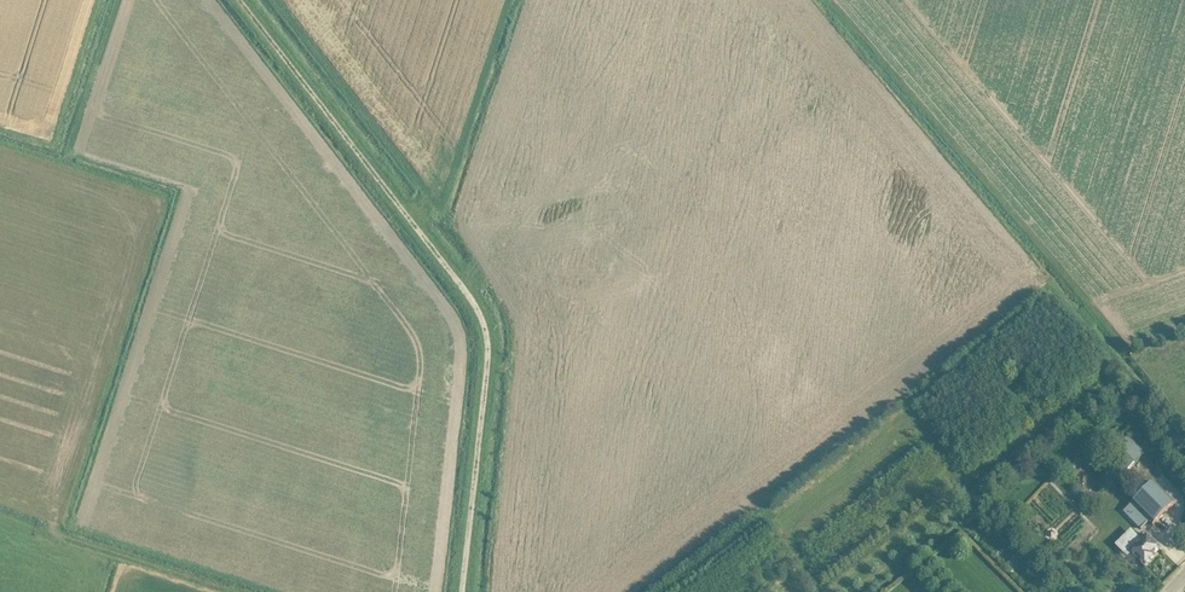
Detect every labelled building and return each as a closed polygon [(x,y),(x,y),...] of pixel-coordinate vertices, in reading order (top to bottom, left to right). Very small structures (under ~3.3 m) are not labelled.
[(1127,437),(1103,462),(1120,478),(1144,454),(1127,437)] [(1175,504),(1166,496),(1153,483),(1131,504),(1131,505),(1123,512),(1132,522),(1141,530),(1149,522),(1153,526),(1175,504)] [(1130,532),(1117,545),(1128,556),(1131,554),(1145,568),(1153,560),(1151,558),(1160,549),(1147,536),(1140,542),(1134,536),(1130,532)]
